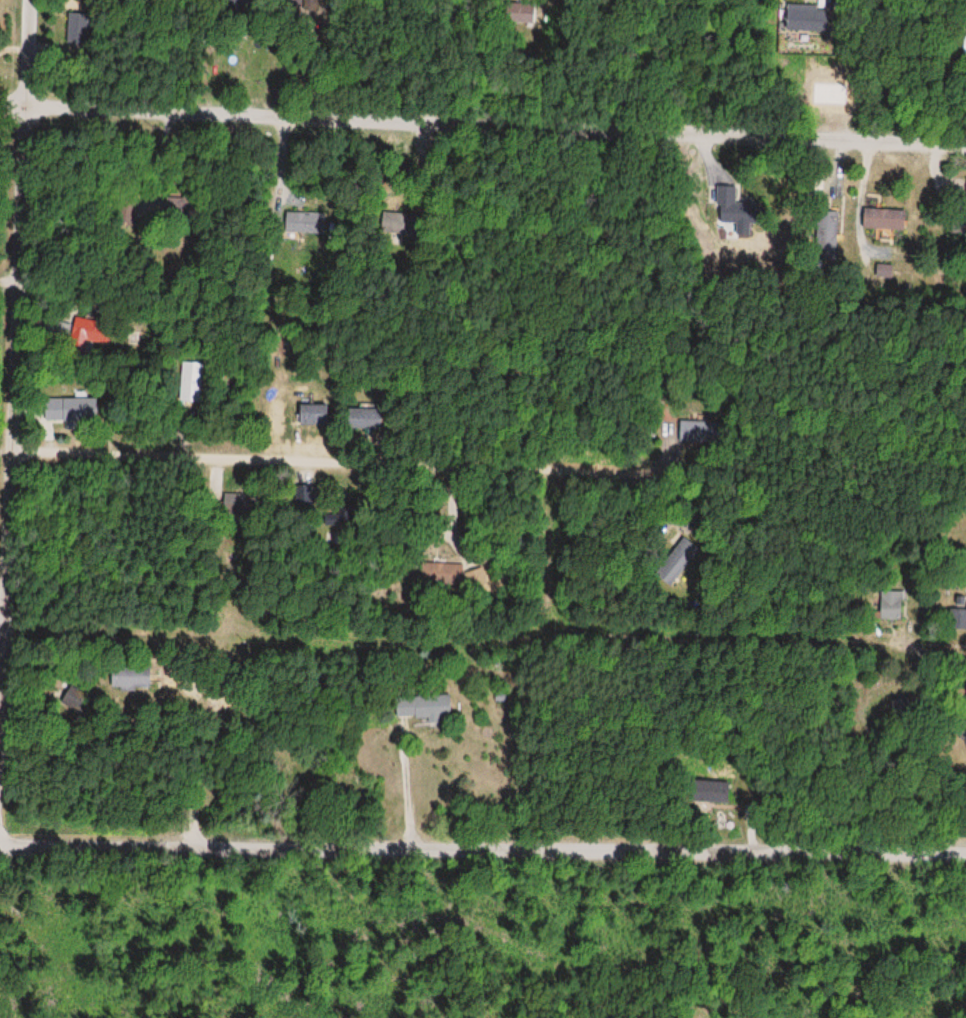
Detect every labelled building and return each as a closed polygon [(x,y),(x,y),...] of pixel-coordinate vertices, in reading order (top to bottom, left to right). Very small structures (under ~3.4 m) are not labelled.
[(827,6),(785,5),(784,30),(826,32),(827,6)] [(83,13),(67,13),(67,43),(83,43),(83,13)] [(903,228),(903,209),(861,209),(861,228),(903,228)] [(837,211),(818,211),(816,246),(836,246),(837,211)] [(113,343),(115,322),(75,318),(73,339),(113,343)] [(203,362),(182,362),(182,402),(203,402),(203,362)] [(44,396),(44,419),(96,418),(96,395),(44,396)] [(298,404),(298,424),(325,424),(325,404),(298,404)] [(315,486),(294,485),(293,506),(314,507),(315,486)] [(226,513),(247,513),(247,495),(226,495),(226,513)] [(881,619),(901,619),(901,591),(881,591),(881,619)] [(952,609),(951,624),(965,625),(965,600),(965,610),(952,609)] [(117,690),(153,690),(153,667),(117,667),(117,690)] [(451,718),(451,696),(395,697),(395,719),(451,718)] [(728,781),(692,780),(692,802),(728,803),(728,781)]
